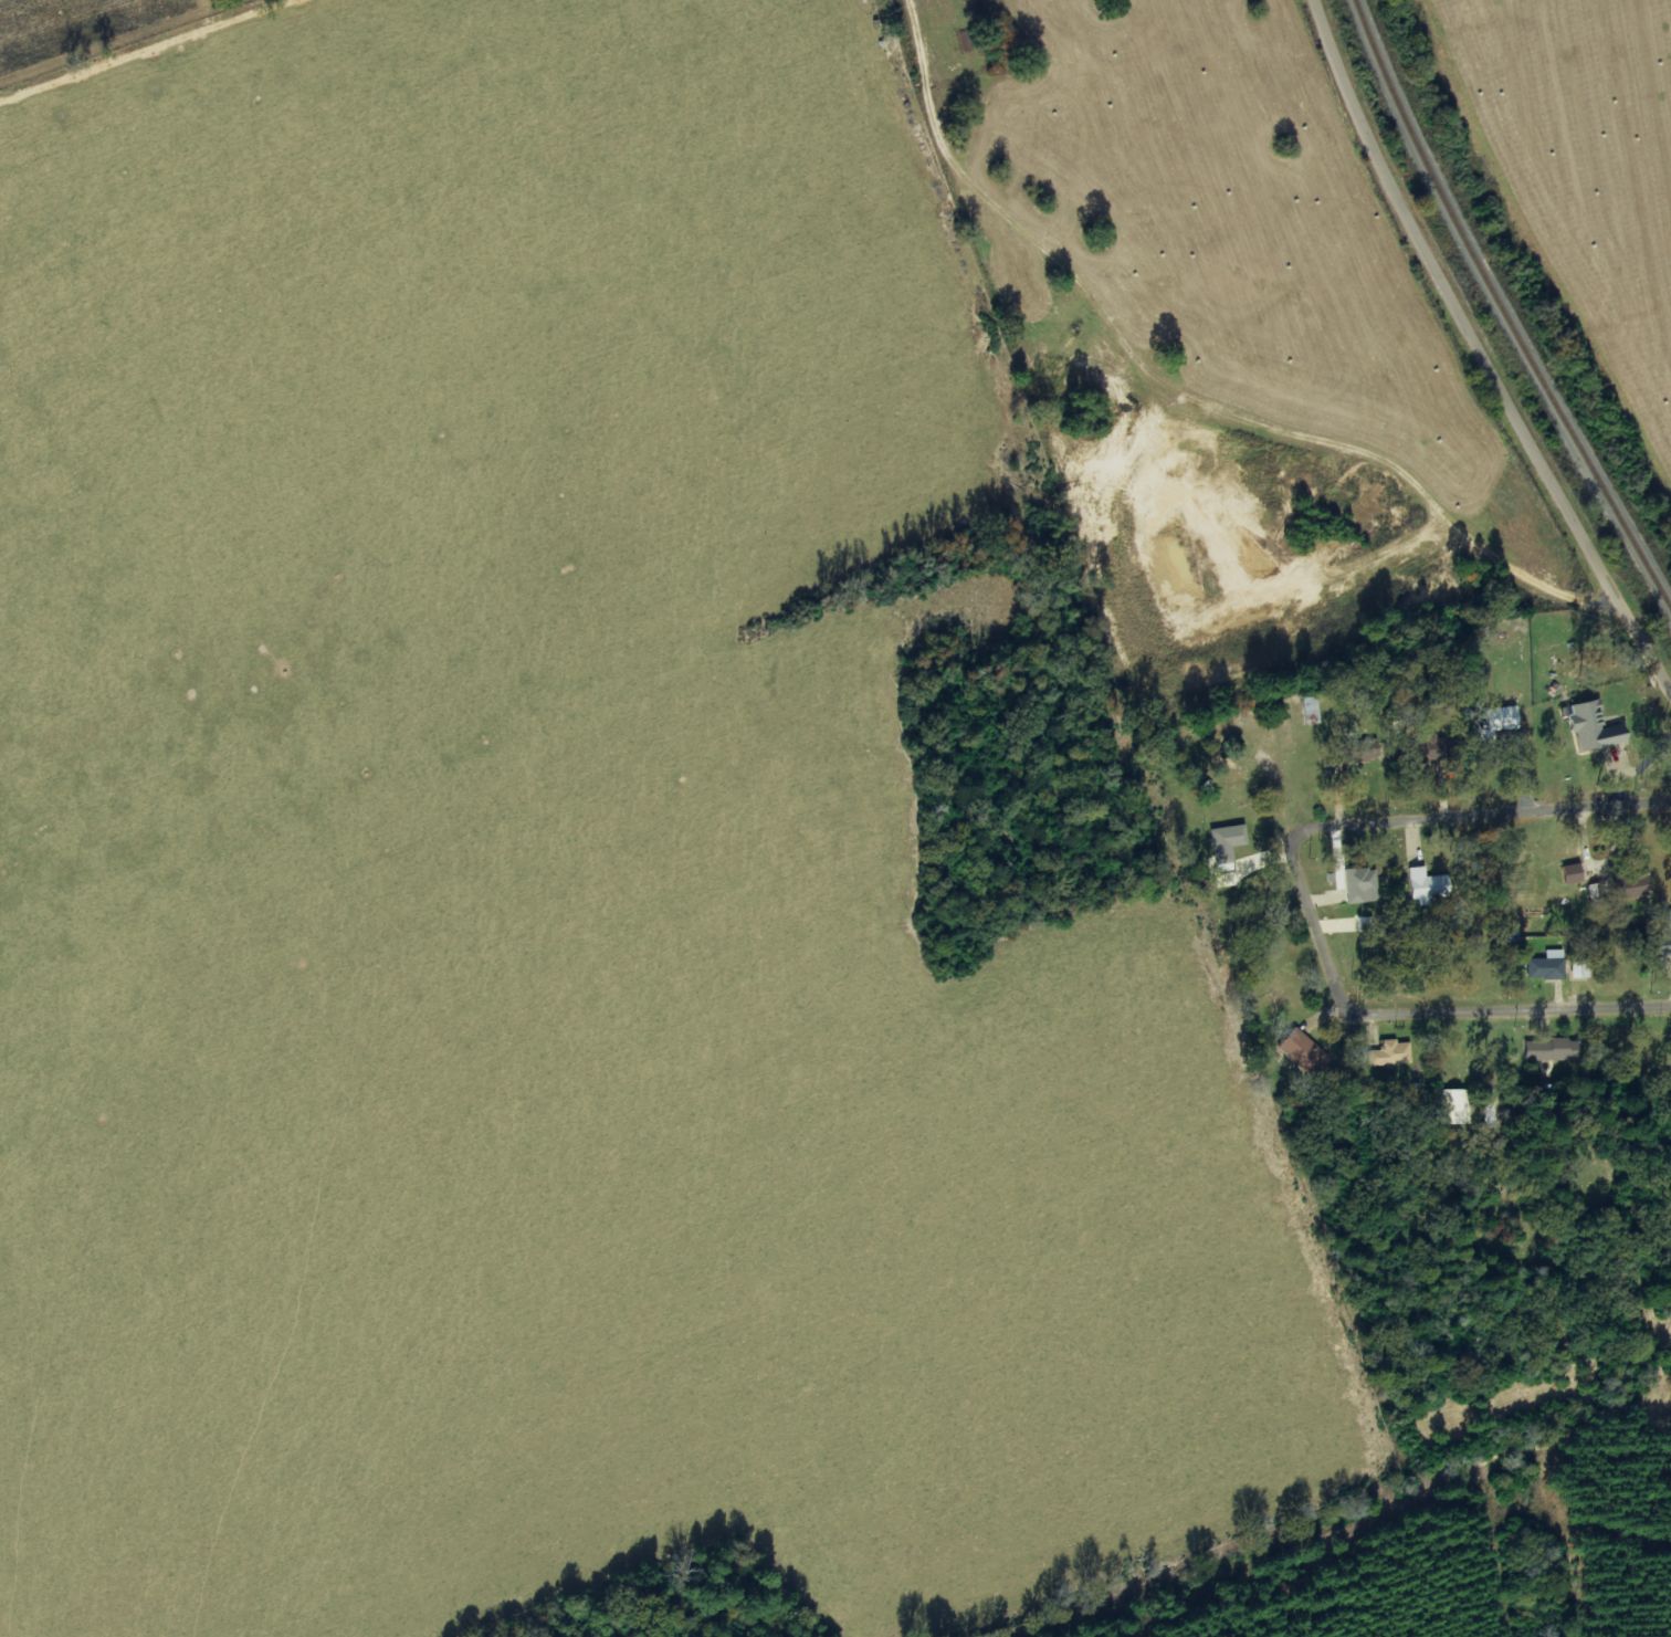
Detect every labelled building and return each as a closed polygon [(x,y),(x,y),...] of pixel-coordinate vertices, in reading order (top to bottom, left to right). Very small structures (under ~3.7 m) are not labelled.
[(1303,699),(1306,724),(1320,723),(1317,697),(1303,699)] [(1606,728),(1600,700),(1571,706),(1574,715),(1573,716),(1580,753),(1630,742),(1626,724),(1606,728)] [(1520,730),(1519,707),(1487,709),(1487,721),(1479,722),(1480,741),(1495,741),(1495,731),(1520,730)] [(1378,763),(1379,743),(1343,741),(1342,761),(1378,763)] [(1211,830),(1217,865),(1235,862),(1233,846),(1250,843),(1246,823),(1211,830)] [(1564,866),(1567,883),(1584,880),(1581,863),(1564,866)] [(1432,898),(1450,897),(1449,875),(1426,876),(1426,866),(1411,867),(1412,904),(1432,903),(1432,898)] [(1348,904),(1377,902),(1376,869),(1347,871),(1348,904)] [(1374,931),(1373,916),(1358,917),(1359,932),(1374,931)] [(1658,938),(1659,953),(1670,952),(1670,937),(1658,938)] [(1547,958),(1530,959),(1530,980),(1566,978),(1564,950),(1547,951),(1547,958)] [(1572,979),(1591,978),(1590,960),(1572,961),(1572,979)] [(1313,1077),(1330,1058),(1297,1027),(1279,1047),(1313,1077)] [(1397,1043),(1397,1039),(1382,1040),(1383,1050),(1369,1051),(1370,1066),(1412,1064),(1411,1042),(1397,1043)] [(1526,1061),(1580,1061),(1580,1040),(1526,1040),(1526,1061)]
